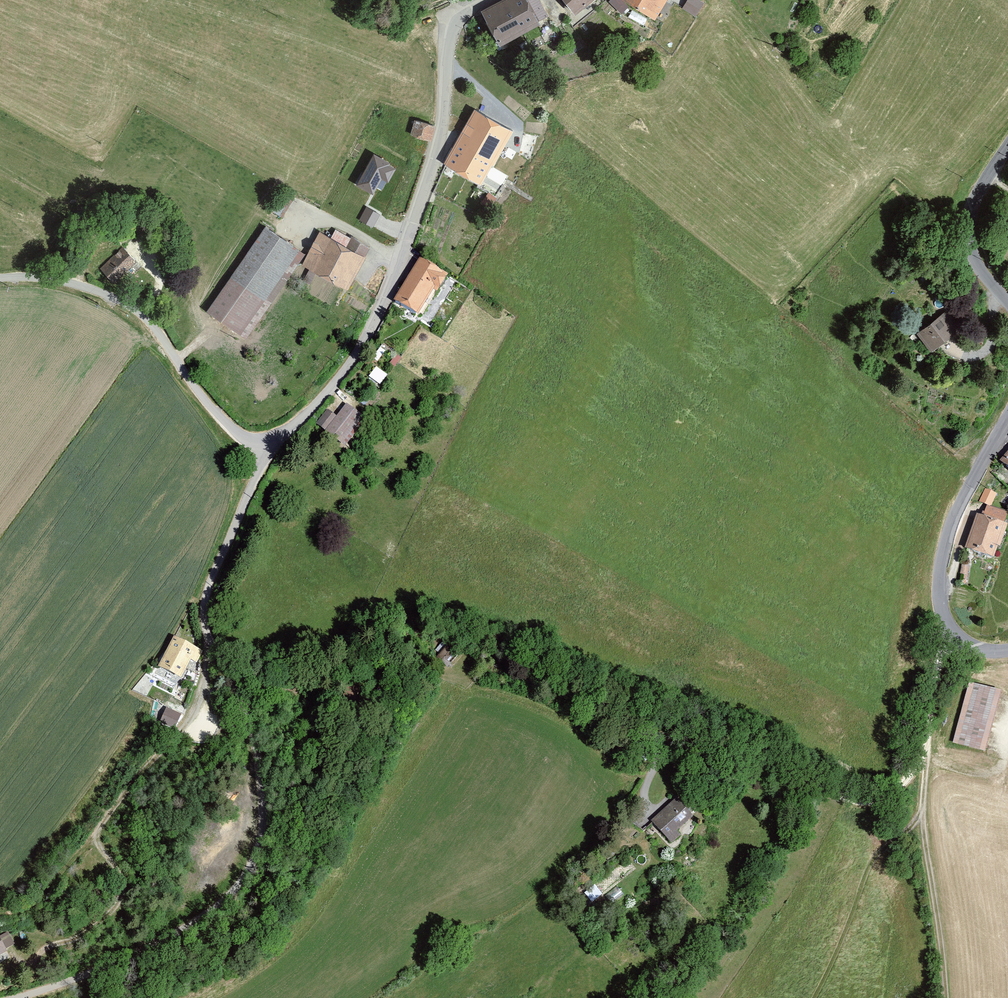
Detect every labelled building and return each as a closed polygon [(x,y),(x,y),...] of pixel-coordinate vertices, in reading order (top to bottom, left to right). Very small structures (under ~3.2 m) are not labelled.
[(484,14),(501,45),(549,19),(538,0),(508,0),(484,14)] [(576,17),(597,0),(562,0),(576,17)] [(656,22),(669,0),(622,0),(656,22)] [(696,0),(690,0),(684,10),(698,19),(706,7),(696,0)] [(514,132),(476,111),(445,165),(483,186),(514,132)] [(434,127),(416,121),(410,136),(429,142),(434,127)] [(403,166),(379,152),(359,186),(378,196),(388,178),(395,182),(403,166)] [(360,218),(374,225),(381,211),(367,204),(360,218)] [(306,255),(266,227),(205,312),(245,340),(306,255)] [(332,240),(321,234),(302,268),(348,294),(373,249),(338,229),(332,240)] [(124,246),(99,270),(115,287),(140,263),(124,246)] [(420,263),(394,305),(421,321),(448,279),(420,263)] [(950,311),(919,335),(933,355),(966,331),(950,311)] [(382,383),(388,373),(377,365),(370,376),(382,383)] [(329,412),(317,427),(346,450),(367,424),(347,407),(337,419),(329,412)] [(985,488),(979,501),(991,506),(997,493),(985,488)] [(966,552),(997,563),(1007,532),(1007,526),(1007,523),(1007,513),(990,507),(987,514),(985,514),(984,517),(979,516),(966,552)] [(960,575),(967,576),(969,564),(962,563),(960,575)] [(204,655),(173,639),(157,671),(182,684),(192,666),(197,669),(204,655)] [(449,641),(436,656),(448,667),(461,652),(449,641)] [(1005,694),(973,685),(956,747),(988,756),(1005,694)] [(177,727),(183,712),(167,706),(162,720),(177,727)] [(695,821),(679,802),(653,823),(672,847),(684,838),(681,833),(695,821)] [(595,883),(586,892),(594,901),(603,892),(595,883)] [(0,936),(0,961),(17,951),(6,933),(0,936)]
